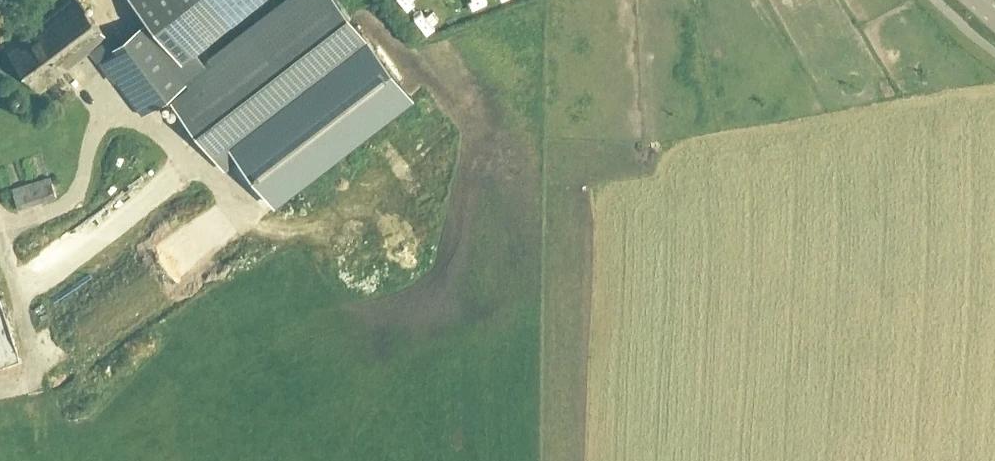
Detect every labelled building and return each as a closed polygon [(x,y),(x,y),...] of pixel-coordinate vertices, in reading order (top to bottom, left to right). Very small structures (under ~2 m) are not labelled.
[(93,18),(79,0),(72,0),(37,27),(39,29),(9,52),(39,91),(89,52),(107,37),(93,18)] [(148,20),(119,43),(112,34),(107,37),(89,52),(113,83),(116,81),(144,117),(169,97),(225,168),(376,49),(337,0),(291,0),(206,67),(196,53),(263,0),(132,0),(148,20)] [(315,219),(372,187),(355,156),(333,168),(323,150),(288,170),(315,219)] [(14,191),(20,210),(58,199),(52,179),(14,191)]
